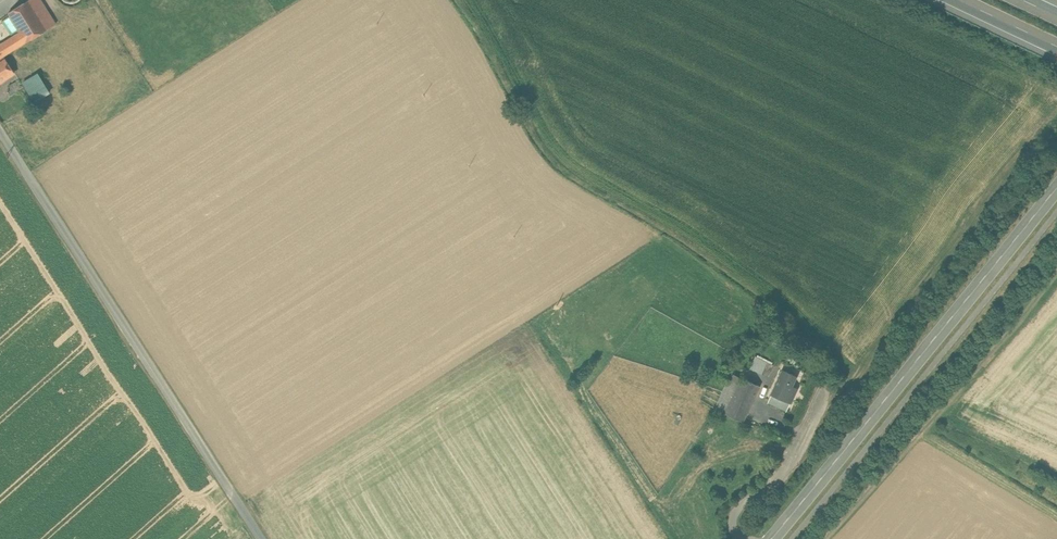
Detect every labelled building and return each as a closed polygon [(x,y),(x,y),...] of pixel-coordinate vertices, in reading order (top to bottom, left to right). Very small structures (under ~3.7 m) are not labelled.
[(5,58),(4,56),(27,41),(27,42),(56,24),(41,0),(28,0),(9,12),(20,31),(0,44),(0,61),(5,58)] [(14,72),(5,58),(0,61),(0,81),(14,72)] [(32,101),(49,93),(40,72),(23,79),(32,101)] [(795,344),(788,358),(793,360),(800,347),(795,344)] [(773,365),(755,356),(750,368),(768,376),(773,365)] [(796,376),(783,370),(772,394),(790,403),(797,388),(792,386),(796,376)] [(740,377),(733,393),(724,389),(715,408),(743,421),(759,386),(740,377)]
